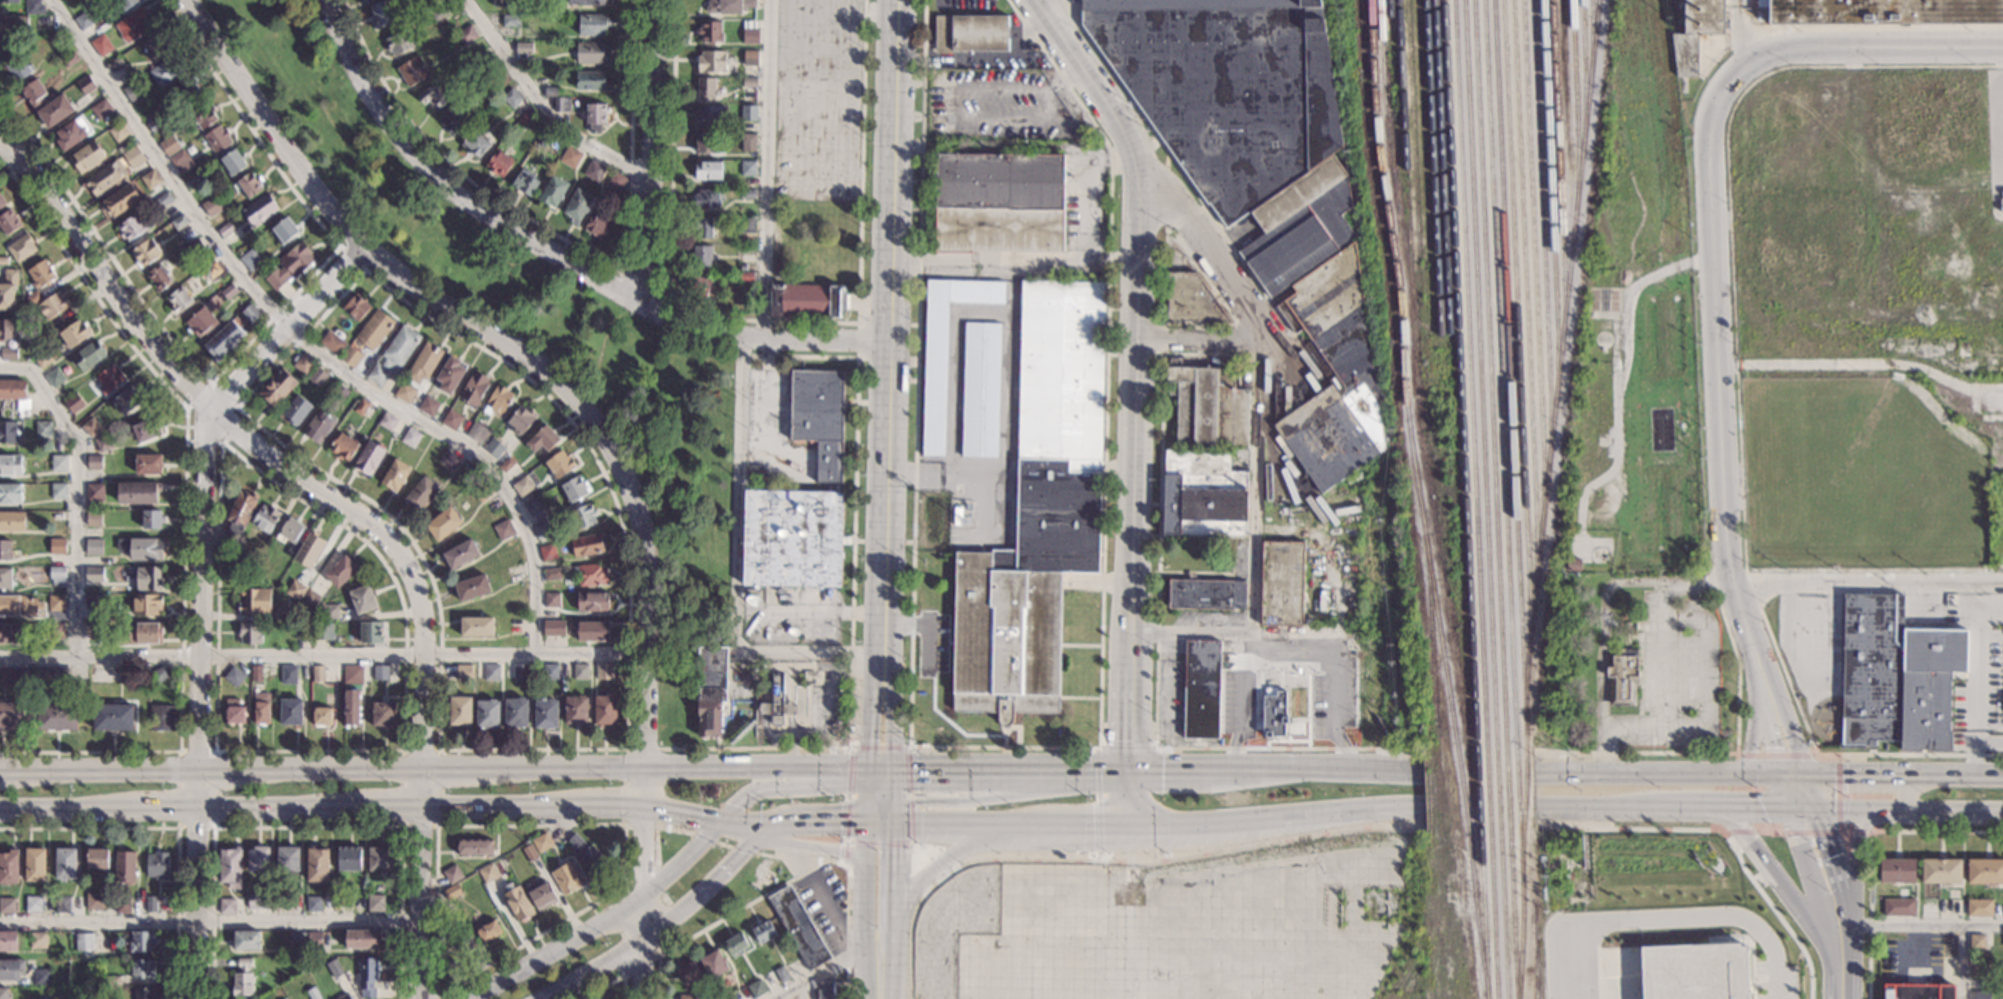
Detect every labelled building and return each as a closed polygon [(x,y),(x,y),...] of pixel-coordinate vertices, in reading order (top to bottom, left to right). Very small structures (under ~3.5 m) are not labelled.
[(38,6),(43,6),(43,14),(27,14),(27,0),(38,0),(38,6)] [(123,12),(115,0),(137,0),(138,2),(123,12)] [(368,6),(383,0),(386,0),(395,20),(381,26),(382,27),(375,30),(371,21),(374,20),(368,6)] [(709,5),(709,0),(754,0),(754,8),(744,8),(744,12),(740,12),(740,14),(709,14),(706,12),(706,7),(709,5)] [(1080,24),(1080,0),(1320,0),(1341,145),(1329,154),(1345,174),(1350,208),(1339,215),(1355,236),(1351,239),(1354,243),(1355,254),(1359,254),(1360,261),(1363,261),(1365,278),(1359,279),(1371,366),(1375,369),(1379,392),(1384,399),(1377,403),(1383,448),(1319,493),(1272,425),(1330,384),(1304,345),(1312,340),(1304,327),(1294,333),(1275,306),(1294,293),(1288,284),(1269,297),(1237,251),(1263,232),(1249,211),(1225,228),(1208,204),(1206,205),(1080,24)] [(1682,35),(1683,0),(1722,0),(1721,34),(1696,33),(1695,76),(1674,76),(1671,34),(1682,35)] [(154,26),(128,44),(125,41),(123,43),(118,35),(119,34),(114,26),(141,7),(154,26)] [(447,15),(434,21),(429,13),(442,7),(447,15)] [(96,21),(82,30),(75,19),(89,10),(96,21)] [(603,18),(610,18),(610,27),(603,27),(604,36),(578,35),(578,32),(576,31),(576,27),(578,24),(578,15),(603,15),(603,18)] [(1006,50),(953,50),(940,52),(934,52),(934,17),(950,15),(1006,16),(1006,50)] [(50,28),(35,28),(36,16),(50,16),(50,28)] [(518,28),(501,27),(501,16),(518,16),(518,28)] [(6,34),(0,34),(0,17),(27,17),(26,32),(22,31),(22,34),(13,34),(13,36),(6,36),(6,34)] [(720,23),(719,34),(722,34),(721,43),(714,42),(713,46),(708,46),(708,44),(699,43),(700,36),(695,35),(695,29),(699,30),(700,22),(720,23)] [(477,39),(463,46),(455,31),(469,24),(477,39)] [(62,38),(51,45),(46,34),(56,28),(62,38)] [(409,37),(407,39),(412,48),(394,58),(390,51),(385,54),(382,48),(387,45),(384,40),(404,28),(409,37)] [(757,44),(742,44),(742,29),(758,29),(757,44)] [(169,48),(149,62),(144,54),(146,53),(140,45),(158,32),(169,48)] [(113,48),(98,58),(88,44),(103,33),(113,48)] [(531,54),(516,53),(516,43),(517,43),(532,43),(531,54)] [(601,43),(601,51),(605,51),(604,65),(576,64),(576,43),(601,43)] [(484,47),(489,55),(477,63),(471,54),(484,47)] [(724,74),(696,73),(696,62),(694,62),(694,57),(700,57),(700,52),(725,52),(724,74)] [(756,66),(743,66),(743,52),(755,52),(757,52),(756,66)] [(78,61),(66,68),(61,60),(74,53),(78,61)] [(428,75),(407,86),(395,65),(416,54),(428,75)] [(185,71),(159,88),(148,72),(174,55),(185,71)] [(27,67),(30,65),(33,71),(16,83),(11,76),(9,78),(7,75),(9,73),(5,67),(20,57),(27,67)] [(124,65),(110,74),(105,67),(120,57),(124,65)] [(604,82),(609,82),(609,90),(575,90),(576,72),(604,73),(604,82)] [(195,81),(193,82),(203,96),(193,103),(191,99),(184,104),(172,87),(191,75),(195,81)] [(511,82),(501,91),(495,85),(505,75),(511,82)] [(95,89),(84,96),(76,84),(88,77),(95,89)] [(713,91),(717,91),(717,97),(713,97),(713,99),(702,99),(702,96),(695,96),(695,78),(713,78),(713,91)] [(756,87),(741,87),(741,78),(756,79),(756,87)] [(45,94),(36,100),(39,105),(33,110),(20,90),(35,79),(45,94)] [(135,82),(142,93),(132,101),(124,90),(135,82)] [(449,103),(436,113),(427,101),(421,105),(414,96),(433,82),(449,103)] [(556,98),(542,97),(542,87),(544,87),(557,87),(556,98)] [(520,98),(510,109),(500,99),(510,88),(520,98)] [(73,111),(48,128),(37,112),(62,95),(73,111)] [(561,103),(568,103),(568,112),(552,112),(553,98),(561,98),(561,103)] [(112,112),(99,121),(90,108),(103,99),(112,112)] [(209,107),(211,105),(215,112),(213,114),(217,119),(201,131),(197,125),(195,126),(191,121),(194,119),(189,112),(205,101),(209,107)] [(604,111),(607,111),(607,117),(604,117),(603,125),(598,125),(598,133),(589,133),(589,125),(585,125),(585,104),(605,104),(604,111)] [(716,112),(721,112),(721,118),(718,118),(718,127),(695,127),(695,118),(692,118),(693,106),(716,107),(716,112)] [(755,121),(740,121),(741,106),(755,106),(755,121)] [(533,113),(524,126),(516,121),(525,108),(533,113)] [(463,123),(450,137),(436,123),(449,109),(463,123)] [(166,125),(152,134),(146,124),(159,115),(166,125)] [(92,133),(63,152),(52,135),(81,116),(92,133)] [(127,134),(116,142),(107,130),(118,122),(127,134)] [(222,130),(223,129),(228,136),(226,136),(231,143),(215,154),(213,151),(211,151),(208,148),(209,146),(203,137),(219,126),(222,130)] [(550,135),(543,148),(534,143),(541,130),(550,135)] [(489,144),(478,158),(473,154),(471,156),(465,151),(467,149),(461,145),(473,131),(489,144)] [(755,152),(740,152),(740,144),(738,144),(738,133),(755,133),(755,152)] [(180,148),(168,157),(159,144),(172,135),(180,148)] [(713,136),(718,136),(718,142),(713,142),(713,154),(695,154),(695,135),(713,135),(713,136)] [(105,158),(79,175),(68,159),(94,141),(105,158)] [(582,153),(573,169),(559,160),(568,145),(582,153)] [(143,159),(130,169),(121,155),(134,146),(143,159)] [(193,165),(179,174),(169,158),(182,149),(193,165)] [(238,155),(240,153),(245,159),(242,161),(246,166),(232,176),(231,175),(228,177),(224,170),(227,168),(221,160),(234,150),(238,155)] [(512,160),(500,177),(495,174),(494,175),(488,171),(490,169),(485,166),(496,150),(512,160)] [(1061,252),(977,250),(970,250),(970,253),(934,252),(936,153),(1063,156),(1061,252)] [(127,174),(95,198),(87,187),(84,189),(81,185),(116,159),(127,174)] [(604,167),(596,182),(581,173),(590,159),(604,167)] [(754,176),(740,176),(740,162),(754,162),(754,176)] [(721,181),(691,181),(691,176),(695,176),(695,163),(721,163),(721,181)] [(534,176),(532,180),(537,183),(528,198),(510,186),(521,168),(534,176)] [(161,182),(149,190),(140,178),(152,170),(161,182)] [(202,180),(189,190),(183,182),(197,172),(202,180)] [(253,179),(258,175),(262,181),(258,184),(262,190),(250,199),(248,196),(245,198),(242,193),(243,192),(240,188),(236,191),(231,185),(248,173),(253,179)] [(624,179),(616,193),(605,186),(613,173),(624,179)] [(567,184),(561,193),(562,197),(560,201),(558,201),(554,208),(553,207),(551,210),(545,207),(547,204),(538,199),(552,174),(567,184)] [(140,200),(113,218),(106,209),(103,212),(99,206),(129,184),(140,200)] [(592,197),(585,209),(586,211),(584,214),(582,214),(576,225),(569,221),(571,218),(563,213),(577,189),(592,197)] [(174,199),(160,209),(154,200),(168,191),(174,199)] [(716,201),(719,201),(718,208),(693,208),(693,196),(697,196),(697,191),(717,191),(716,201)] [(753,200),(739,200),(739,191),(754,191),(753,200)] [(277,210),(251,225),(242,210),(268,195),(277,210)] [(223,209),(210,219),(200,206),(214,196),(223,209)] [(6,237),(0,228),(0,198),(5,205),(1,208),(5,213),(9,210),(21,226),(6,237)] [(606,217),(603,222),(609,226),(601,240),(583,229),(590,216),(595,218),(599,212),(606,217)] [(188,223),(176,231),(170,222),(182,214),(188,223)] [(136,215),(146,230),(127,243),(124,238),(123,240),(117,231),(119,230),(117,228),(136,215)] [(299,231),(281,245),(274,238),(276,236),(270,229),(286,215),(299,231)] [(711,239),(695,239),(695,231),(692,231),(692,218),(711,218),(711,239)] [(753,233),(738,233),(738,218),(754,219),(753,233)] [(234,230),(223,239),(218,233),(229,224),(234,230)] [(32,243),(31,244),(36,250),(16,264),(6,250),(26,235),(32,243)] [(206,250),(193,259),(183,246),(196,237),(206,250)] [(162,255),(143,268),(141,266),(139,268),(134,260),(136,258),(131,251),(150,238),(162,255)] [(311,253),(309,254),(315,261),(287,285),(285,282),(274,292),(263,280),(265,278),(262,275),(272,266),(275,269),(276,267),(278,270),(281,267),(279,265),(280,263),(277,260),(284,254),(285,255),(301,241),(311,253)] [(708,268),(692,267),(692,246),(706,246),(709,246),(708,268)] [(262,262),(249,272),(239,260),(252,249),(262,262)] [(787,261),(787,276),(772,275),(772,260),(787,261)] [(46,267),(49,265),(53,270),(50,272),(54,277),(38,289),(37,288),(35,289),(31,284),(34,283),(26,273),(42,261),(46,267)] [(221,271),(210,281),(201,270),(212,261),(221,271)] [(172,282),(157,292),(146,275),(161,265),(172,282)] [(748,266),(748,273),(755,273),(755,283),(739,282),(739,265),(748,266)] [(12,310),(0,310),(0,284),(3,284),(3,269),(17,270),(17,285),(15,285),(15,291),(12,291),(12,310)] [(1196,274),(1230,322),(1167,320),(1167,273),(1196,274)] [(710,283),(709,286),(712,288),(709,294),(706,293),(704,299),(689,293),(696,276),(710,283)] [(944,456),(922,455),(927,279),(976,280),(1005,281),(1004,304),(948,302),(944,456)] [(1102,284),(1097,573),(1060,572),(1057,712),(1012,711),(1011,721),(1010,722),(1007,724),(998,724),(997,723),(996,711),(950,710),(954,552),(992,552),(992,548),(1015,549),(1021,282),(1102,284)] [(237,293),(228,301),(220,291),(229,284),(237,293)] [(844,287),(843,313),(839,313),(839,319),(768,317),(769,285),(844,287)] [(193,303),(175,315),(173,313),(172,314),(169,309),(171,308),(169,306),(171,305),(166,298),(182,287),(193,303)] [(68,295),(64,298),(69,305),(48,321),(37,307),(58,290),(60,293),(64,289),(68,295)] [(41,299),(28,307),(24,300),(36,292),(41,299)] [(359,297),(361,294),(367,299),(365,301),(370,305),(358,321),(341,308),(354,292),(359,297)] [(259,313),(249,323),(239,314),(250,304),(259,313)] [(218,323),(200,339),(194,332),(193,333),(192,332),(189,334),(186,330),(188,329),(185,326),(186,325),(185,324),(205,307),(218,323)] [(393,321),(371,350),(354,338),(376,308),(393,321)] [(243,324),(239,328),(245,336),(215,363),(210,357),(212,355),(203,345),(235,316),(243,324)] [(5,341),(0,341),(0,339),(0,320),(12,320),(12,339),(5,339),(5,341)] [(78,325),(81,322),(90,333),(69,348),(59,334),(75,321),(78,325)] [(961,456),(965,323),(1001,323),(997,457),(961,456)] [(421,337),(398,368),(380,355),(403,324),(421,337)] [(44,327),(49,335),(36,344),(31,336),(44,327)] [(345,342),(334,356),(317,343),(328,329),(345,342)] [(102,344),(99,346),(105,354),(82,371),(71,357),(98,338),(102,344)] [(442,350),(425,378),(421,376),(417,384),(404,376),(425,340),(442,350)] [(362,354),(352,369),(338,359),(348,345),(362,354)] [(16,359),(1,359),(1,348),(16,348),(16,359)] [(52,361),(39,368),(34,358),(47,351),(52,361)] [(313,364),(302,376),(291,366),(301,353),(313,364)] [(459,359),(458,360),(466,365),(464,367),(466,368),(450,394),(444,390),(442,393),(437,390),(441,383),(434,380),(449,354),(459,359)] [(1178,367),(1232,369),(1231,389),(1243,390),(1247,394),(1245,448),(1174,446),(1175,395),(1167,395),(1168,382),(1165,381),(1165,367),(1168,367),(1168,359),(1179,359),(1178,367)] [(124,379),(103,394),(98,386),(100,385),(94,377),(113,363),(124,379)] [(325,375),(316,386),(306,378),(315,367),(325,375)] [(65,379),(54,388),(45,377),(56,368),(65,379)] [(296,382),(269,412),(263,406),(267,401),(258,394),(282,369),(296,382)] [(488,378),(486,382),(488,383),(475,406),(469,403),(468,406),(463,402),(464,400),(457,396),(473,369),(488,378)] [(842,399),(846,399),(846,415),(842,415),(841,483),(815,482),(816,440),(789,439),(790,369),(843,371),(842,399)] [(25,399),(0,398),(0,379),(26,380),(25,399)] [(416,390),(407,404),(393,396),(402,381),(416,390)] [(347,391),(340,402),(328,395),(336,383),(347,391)] [(143,398),(124,414),(112,402),(132,384),(143,398)] [(513,393),(500,416),(490,411),(488,414),(482,411),(497,384),(513,393)] [(84,403),(73,412),(64,402),(75,392),(84,403)] [(310,406),(294,426),(289,421),(287,422),(278,415),(295,393),(310,406)] [(439,404),(430,418),(416,410),(425,396),(439,404)] [(369,402),(360,416),(352,411),(361,397),(369,402)] [(526,410),(529,407),(537,415),(521,432),(520,431),(517,435),(513,430),(515,428),(507,420),(521,406),(526,410)] [(463,416),(454,431),(440,423),(449,408),(463,416)] [(335,422),(318,444),(302,432),(319,409),(335,422)] [(396,419),(389,431),(377,424),(384,412),(396,419)] [(162,424),(158,425),(161,434),(135,444),(133,438),(135,437),(131,426),(158,415),(162,424)] [(102,428),(91,437),(81,425),(92,416),(102,428)] [(16,442),(0,442),(0,421),(16,421),(16,430),(18,430),(18,434),(16,434),(17,435),(19,436),(19,439),(16,441),(16,442)] [(51,439),(36,438),(36,421),(52,421),(51,439)] [(488,431),(479,444),(465,436),(474,422),(488,431)] [(559,439),(547,450),(542,444),(533,452),(524,442),(545,424),(559,439)] [(421,434),(413,449),(400,441),(409,427),(421,434)] [(357,444),(348,460),(342,456),(340,459),(333,454),(334,452),(329,449),(339,432),(357,444)] [(113,447),(100,452),(94,438),(107,433),(113,447)] [(504,446),(495,457),(483,448),(493,436),(504,446)] [(383,448),(367,476),(351,467),(367,439),(383,448)] [(567,454),(569,453),(572,456),(569,458),(575,466),(557,479),(556,477),(552,479),(548,474),(552,471),(545,461),(562,448),(567,454)] [(457,459),(448,470),(437,461),(446,450),(457,459)] [(1228,452),(1227,472),(1245,472),(1243,536),(1161,534),(1164,450),(1228,452)] [(68,471),(51,471),(52,454),(68,454),(68,471)] [(20,475),(0,475),(0,455),(21,455),(21,465),(23,467),(23,470),(20,473),(20,475)] [(101,469),(87,468),(88,455),(98,455),(102,455),(101,469)] [(161,473),(135,472),(136,455),(161,455),(161,473)] [(515,463),(513,465),(515,467),(507,476),(497,466),(507,455),(515,463)] [(410,467),(403,478),(404,480),(402,483),(400,483),(393,494),(388,490),(390,487),(381,481),(395,457),(410,467)] [(539,482),(520,496),(511,484),(529,470),(539,482)] [(582,481),(585,479),(591,491),(571,502),(570,500),(567,502),(564,497),(566,494),(560,484),(578,474),(582,481)] [(438,486),(418,513),(403,502),(423,475),(438,486)] [(161,492),(157,491),(157,503),(117,502),(117,482),(161,483),(161,492)] [(13,504),(0,504),(0,483),(21,483),(21,494),(23,496),(22,500),(21,501),(21,502),(13,502),(13,504)] [(67,499),(52,499),(53,484),(68,484),(67,499)] [(103,501),(87,500),(87,484),(102,484),(103,484),(103,501)] [(248,495),(249,492),(257,496),(256,498),(257,499),(230,554),(222,550),(225,530),(230,521),(226,519),(239,490),(248,495)] [(840,587),(743,585),(745,490),(842,492),(840,587)] [(541,507),(529,514),(523,505),(535,498),(541,507)] [(596,514),(593,515),(596,520),(575,530),(567,512),(591,502),(596,514)] [(279,510),(267,533),(251,525),(261,506),(265,509),(268,504),(279,510)] [(456,515),(458,513),(462,518),(460,520),(461,522),(436,542),(424,526),(449,506),(456,515)] [(101,525),(87,525),(88,510),(101,510),(101,525)] [(160,515),(164,515),(164,523),(160,523),(161,528),(143,528),(143,510),(160,510),(160,515)] [(24,531),(0,530),(0,511),(22,512),(25,512),(24,531)] [(66,511),(66,521),(52,520),(52,511),(66,511)] [(305,525),(294,544),(285,538),(283,542),(275,538),(288,515),(305,525)] [(560,532),(552,535),(552,534),(537,540),(531,526),(554,517),(560,532)] [(515,533),(500,541),(493,527),(508,520),(515,533)] [(318,532),(316,536),(324,540),(308,567),(294,558),(312,528),(318,532)] [(604,551),(574,558),(574,555),(571,555),(570,550),(572,549),(570,539),(599,532),(604,551)] [(163,539),(163,547),(166,547),(166,555),(163,555),(163,558),(131,558),(131,556),(118,556),(118,537),(163,539)] [(66,554),(50,554),(50,539),(66,539),(66,554)] [(103,554),(86,554),(86,539),(100,539),(103,539),(103,554)] [(479,555),(449,569),(442,553),(472,539),(479,555)] [(10,560),(0,560),(0,541),(10,541),(10,552),(12,555),(12,557),(10,558),(10,560)] [(1301,625),(1259,624),(1260,542),(1302,543),(1301,625)] [(555,557),(541,560),(538,546),(552,543),(555,557)] [(258,557),(250,571),(233,561),(242,547),(258,557)] [(357,566),(337,588),(324,576),(334,566),(334,563),(336,560),(338,562),(345,555),(357,566)] [(605,567),(609,567),(609,572),(607,572),(607,584),(592,584),(593,587),(581,588),(581,586),(580,586),(580,584),(577,582),(577,580),(579,577),(579,575),(572,575),(571,567),(577,567),(577,565),(605,564),(605,567)] [(103,581),(86,581),(87,566),(103,567),(103,581)] [(64,586),(53,586),(53,578),(50,578),(50,567),(65,567),(64,586)] [(560,579),(544,580),(543,569),(559,567),(560,579)] [(1,588),(0,588),(0,568),(11,568),(10,588),(5,587),(5,590),(1,590),(1,588)] [(161,577),(165,577),(165,590),(136,591),(136,583),(125,583),(125,575),(128,575),(128,569),(161,568),(161,577)] [(490,591),(460,602),(454,584),(484,574),(490,591)] [(1192,581),(1244,582),(1243,609),(1231,608),(1231,610),(1167,608),(1168,580),(1186,580),(1186,574),(1192,574),(1192,581)] [(304,586),(297,598),(286,592),(294,580),(304,586)] [(371,590),(373,590),(375,595),(373,596),(377,606),(375,607),(375,609),(372,610),(372,608),(356,613),(348,591),(368,584),(371,590)] [(270,612),(258,612),(258,613),(238,612),(238,602),(243,602),(243,595),(241,595),(241,588),(270,588),(270,612)] [(319,597),(312,608),(301,601),(308,589),(319,597)] [(559,593),(559,607),(544,607),(545,592),(559,593)] [(608,610),(575,610),(575,604),(577,604),(577,592),(608,593),(608,610)] [(101,595),(101,602),(105,602),(104,608),(85,607),(86,594),(101,595)] [(162,609),(158,609),(158,614),(149,614),(149,616),(143,616),(143,614),(132,613),(132,594),(163,595),(162,609)] [(1901,746),(1864,746),(1864,749),(1838,749),(1838,728),(1842,728),(1844,594),(1904,596),(1903,628),(1901,746)] [(64,611),(49,610),(49,595),(65,595),(64,611)] [(26,616),(0,616),(0,596),(26,596),(26,599),(37,599),(37,603),(43,603),(43,612),(37,612),(37,615),(26,615),(26,616)] [(298,619),(282,618),(282,604),(298,604),(298,619)] [(338,618),(323,618),(322,604),(338,604),(338,618)] [(493,617),(493,636),(460,634),(460,615),(493,617)] [(564,635),(543,635),(543,620),(563,619),(564,635)] [(607,641),(577,640),(574,638),(574,632),(567,632),(567,623),(576,623),(576,620),(608,621),(607,641)] [(383,642),(361,642),(360,621),(382,621),(383,642)] [(100,637),(85,636),(86,622),(100,623),(100,637)] [(161,645),(128,644),(129,622),(162,623),(161,645)] [(259,634),(261,634),(262,643),(239,644),(239,633),(235,633),(235,630),(240,630),(240,622),(259,622),(259,634)] [(23,643),(0,642),(0,623),(23,624),(23,643)] [(63,638),(48,638),(48,623),(63,623),(63,638)] [(309,638),(295,637),(295,623),(310,623),(309,638)] [(331,639),(313,639),(313,623),(331,623),(331,639)] [(1903,628),(1967,629),(1967,672),(1951,672),(1950,750),(1901,749),(1901,746),(1903,628)] [(1216,739),(1182,738),(1184,642),(1218,643),(1216,739)] [(726,702),(720,702),(720,737),(697,737),(698,647),(726,647),(726,702)] [(1636,650),(1635,686),(1633,686),(1632,706),(1608,705),(1609,678),(1604,678),(1604,666),(1610,666),(1611,649),(1636,650)] [(587,679),(572,679),(573,663),(575,663),(587,664),(587,679)] [(611,679),(596,678),(596,663),(611,663),(611,679)] [(246,674),(236,687),(223,677),(233,664),(246,674)] [(470,680),(456,679),(457,664),(471,664),(470,680)] [(499,680),(485,679),(485,664),(499,664),(499,680)] [(557,679),(542,679),(542,664),(557,665),(557,679)] [(262,681),(252,681),(252,665),(263,665),(262,681)] [(295,683),(281,683),(281,665),(296,666),(295,683)] [(388,666),(393,666),(392,676),(387,676),(387,680),(373,679),(373,665),(388,665),(388,666)] [(164,666),(169,674),(156,682),(151,674),(164,666)] [(324,682),(312,681),(312,666),(324,666),(324,682)] [(361,683),(343,683),(343,666),(361,666),(361,683)] [(28,686),(0,685),(0,668),(26,669),(28,669),(28,686)] [(781,704),(794,704),(794,715),(781,715),(781,725),(770,725),(770,714),(757,714),(757,703),(771,703),(771,674),(781,674),(781,704)] [(1286,688),(1263,688),(1263,736),(1285,736),(1286,688)] [(358,724),(343,724),(344,689),(359,689),(358,724)] [(269,723),(253,723),(253,693),(269,693),(269,723)] [(301,700),(302,700),(302,723),(299,723),(299,727),(293,727),(293,724),(280,724),(280,700),(280,699),(294,699),(294,695),(301,695),(301,700)] [(584,697),(587,697),(587,724),(579,724),(579,726),(571,726),(571,724),(565,724),(565,697),(577,696),(578,695),(583,695),(584,697)] [(615,723),(601,723),(601,726),(597,726),(597,723),(594,723),(594,695),(615,695),(615,723)] [(525,699),(527,699),(527,728),(506,727),(506,725),(503,725),(504,699),(510,699),(510,696),(525,696),(525,699)] [(471,724),(469,724),(469,727),(461,727),(461,724),(449,724),(449,697),(471,697),(471,724)] [(546,700),(547,700),(548,698),(553,698),(555,700),(557,700),(556,728),(549,728),(549,729),(542,729),(542,727),(534,727),(535,699),(540,699),(540,697),(546,697),(546,700)] [(239,707),(243,707),(243,723),(226,723),(226,698),(239,698),(239,707)] [(496,701),(499,701),(498,727),(491,727),(491,732),(483,732),(483,728),(476,728),(476,701),(489,701),(489,698),(496,698),(496,701)] [(393,726),(371,726),(372,701),(394,701),(393,726)] [(22,729),(0,729),(0,702),(22,703),(22,729)] [(76,705),(75,731),(60,730),(60,731),(53,731),(53,729),(36,729),(37,703),(76,705)] [(132,730),(93,729),(94,703),(133,704),(132,730)] [(173,730),(150,729),(150,705),(174,706),(173,730)] [(329,724),(328,724),(328,728),(324,728),(324,725),(313,724),(313,707),(330,707),(329,724)] [(552,845),(538,852),(531,840),(545,832),(552,845)] [(588,847),(590,845),(610,866),(597,878),(571,851),(575,848),(567,840),(575,833),(588,847)] [(491,856),(456,856),(457,841),(492,842),(491,856)] [(539,857),(529,862),(522,849),(532,844),(539,857)] [(317,849),(328,849),(328,881),(307,881),(306,845),(317,845),(317,849)] [(106,849),(108,849),(107,868),(103,868),(103,871),(98,870),(99,868),(86,868),(87,848),(100,848),(100,846),(106,846),(106,849)] [(239,849),(240,849),(240,888),(229,888),(229,881),(220,881),(219,849),(231,849),(231,847),(239,846),(239,849)] [(268,871),(247,871),(247,850),(254,850),(254,847),(268,847),(268,871)] [(299,871),(277,870),(278,847),(299,848),(299,871)] [(360,870),(338,869),(338,847),(361,847),(360,870)] [(390,871),(367,870),(368,847),(391,848),(390,871)] [(18,883),(0,883),(0,854),(9,854),(10,849),(18,849),(18,883)] [(45,881),(24,881),(25,849),(46,849),(45,881)] [(75,878),(55,878),(56,849),(75,849),(75,878)] [(120,853),(134,853),(134,872),(137,872),(137,876),(134,876),(134,882),(132,882),(132,884),(125,884),(125,882),(115,882),(115,849),(120,849),(120,853)] [(159,849),(159,852),(168,853),(167,875),(165,875),(165,880),(154,879),(154,876),(145,876),(146,855),(152,855),(152,853),(154,853),(154,849),(159,849)] [(1913,883),(1878,882),(1879,858),(1914,859),(1913,883)] [(1959,883),(1920,882),(1920,859),(1960,860),(1959,883)] [(1965,859),(2002,860),(2002,884),(1965,883),(1965,859)] [(566,862),(570,860),(583,883),(573,889),(574,891),(563,897),(550,873),(557,868),(556,865),(565,860),(566,862)] [(491,863),(498,876),(484,883),(478,871),(491,863)] [(456,869),(460,867),(463,871),(458,874),(461,877),(450,884),(442,872),(454,865),(456,869)] [(557,900),(539,910),(529,892),(532,890),(529,885),(538,881),(539,883),(546,879),(557,900)] [(515,888),(519,885),(534,912),(517,922),(502,896),(507,893),(504,887),(512,882),(515,888)] [(461,892),(447,901),(442,892),(455,883),(461,892)] [(830,958),(808,971),(766,898),(788,885),(830,958)] [(103,909),(85,909),(85,893),(103,894),(103,909)] [(383,910),(367,910),(367,895),(383,895),(383,910)] [(41,912),(25,912),(26,896),(41,897),(41,912)] [(351,911),(337,910),(337,896),(352,897),(351,911)] [(70,898),(70,913),(56,913),(56,897),(70,898)] [(129,913),(115,912),(116,897),(130,897),(129,913)] [(156,912),(146,912),(146,897),(156,897),(156,912)] [(320,910),(306,910),(307,897),(320,897),(320,910)] [(1912,916),(1883,915),(1883,897),(1913,898),(1912,916)] [(14,914),(0,913),(0,898),(15,899),(14,914)] [(234,914),(220,914),(220,898),(235,899),(234,914)] [(1990,916),(1966,916),(1966,900),(1990,900),(1990,916)] [(485,924),(493,919),(501,933),(482,944),(471,925),(482,919),(485,924)] [(776,935),(759,944),(751,930),(755,928),(754,925),(760,922),(761,924),(767,920),(776,935)] [(381,939),(375,939),(375,948),(345,948),(345,947),(345,930),(381,930),(381,939)] [(259,949),(234,948),(235,931),(259,931),(259,949)] [(11,952),(0,952),(0,932),(16,932),(15,949),(11,949),(11,952)] [(153,938),(156,938),(156,943),(154,943),(154,944),(152,944),(152,951),(141,951),(141,955),(137,955),(137,952),(128,952),(128,943),(130,943),(130,932),(153,932),(153,938)] [(304,946),(291,946),(291,932),(304,932),(304,946)] [(321,946),(308,946),(308,932),(321,932),(321,946)] [(478,946),(463,955),(454,941),(470,932),(478,946)] [(45,948),(30,948),(31,933),(40,933),(45,933),(45,948)] [(91,950),(75,950),(75,933),(91,934),(91,950)] [(747,946),(736,952),(738,956),(732,959),(723,942),(730,939),(729,937),(731,936),(732,938),(741,934),(747,946)] [(1983,950),(1968,949),(1969,935),(1983,935),(1983,950)] [(1744,946),(1746,998),(1641,998),(1639,947),(1640,947),(1739,943),(1739,946),(1744,946)] [(728,970),(711,980),(698,958),(704,955),(703,953),(708,950),(709,952),(716,949),(728,970)] [(375,964),(379,965),(379,970),(376,970),(375,980),(373,980),(372,989),(358,989),(359,977),(355,977),(355,973),(359,973),(359,958),(375,959),(375,964)] [(18,980),(0,980),(0,959),(24,960),(24,971),(18,971),(18,980)] [(151,964),(154,964),(154,979),(130,978),(130,970),(132,970),(132,960),(151,960),(151,964)] [(251,967),(247,967),(247,973),(251,973),(251,994),(232,994),(232,985),(233,985),(233,973),(240,973),(240,967),(237,967),(237,960),(251,960),(251,967)] [(343,974),(335,979),(327,966),(335,961),(343,974)] [(700,977),(684,986),(675,971),(692,962),(700,977)] [(1988,978),(1971,977),(1971,964),(1989,964),(1988,978)] [(789,978),(781,983),(773,970),(781,965),(789,978)] [(48,986),(34,985),(34,969),(49,970),(48,986)] [(119,985),(105,985),(105,976),(119,976),(119,985)] [(767,992),(756,998),(753,998),(746,986),(759,979),(767,992)] [(834,982),(833,998),(817,998),(817,982),(834,982)] [(1952,985),(1952,998),(1893,998),(1893,985),(1952,985)] [(154,987),(153,998),(134,998),(135,986),(154,987)] [(8,988),(8,998),(0,998),(0,988),(8,988)] [(313,988),(320,998),(309,998),(305,992),(313,988)] [(1988,992),(1988,998),(1973,998),(1973,991),(1988,992)]
